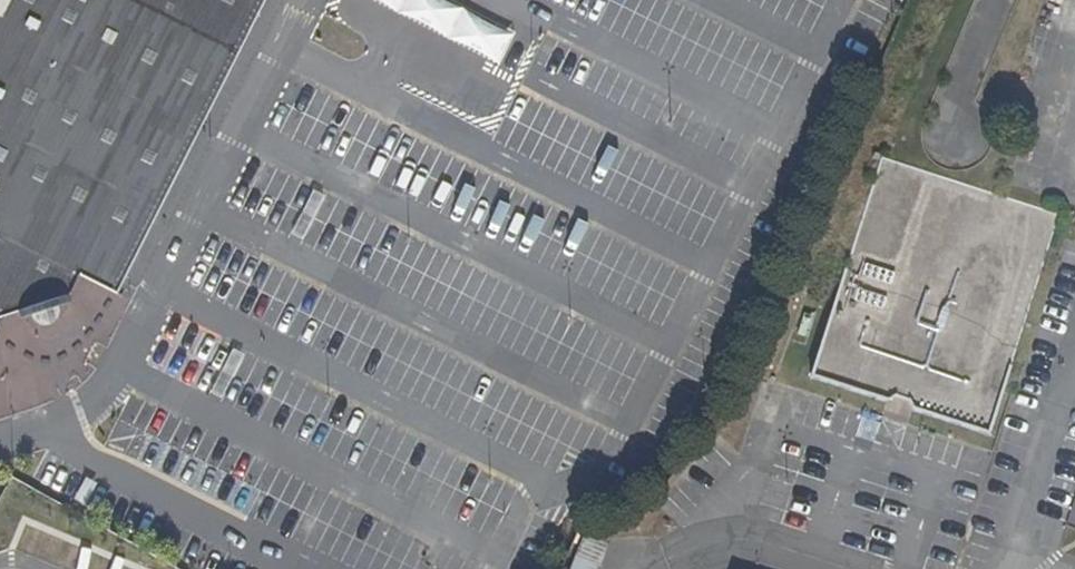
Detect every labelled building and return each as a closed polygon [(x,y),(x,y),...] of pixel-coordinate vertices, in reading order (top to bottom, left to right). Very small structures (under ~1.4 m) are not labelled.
[(20,321),(21,330),(49,324),(54,323),(56,321),(60,318),(58,309),(72,307),(71,298),(81,278),(118,298),(271,0),(0,0),(0,324),(20,321)] [(1057,213),(883,158),(814,374),(890,399),(900,394),(913,400),(915,408),(992,433),(1057,213)] [(587,530),(572,568),(601,568),(613,539),(587,530)]
